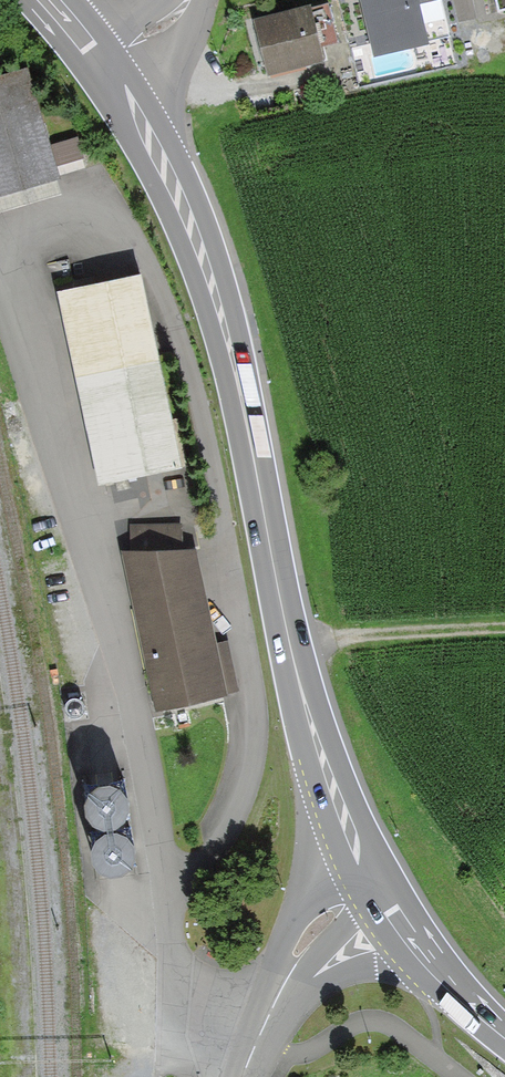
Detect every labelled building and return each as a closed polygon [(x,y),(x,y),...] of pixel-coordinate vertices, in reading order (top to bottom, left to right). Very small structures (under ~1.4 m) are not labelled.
[(374,61),(453,44),(444,0),(360,0),(374,61)] [(312,10),(321,45),(337,40),(328,6),(312,10)] [(312,10),(255,25),(268,77),(326,62),(321,45),(312,10)] [(28,72),(0,81),(0,199),(61,181),(28,72)] [(54,148),(61,174),(87,166),(80,141),(54,148)] [(182,470),(140,280),(56,298),(98,488),(182,470)] [(130,554),(121,554),(157,711),(236,692),(227,646),(217,648),(196,552),(183,553),(183,525),(130,525),(130,554)] [(87,800),(86,811),(90,821),(99,828),(110,829),(120,825),(127,816),(128,805),(124,795),(115,788),(104,787),(94,791),(87,800)] [(94,847),(92,858),(95,868),(104,875),(115,877),(125,873),(132,865),(134,854),(130,844),(122,837),(111,835),(101,839),(94,847)]
